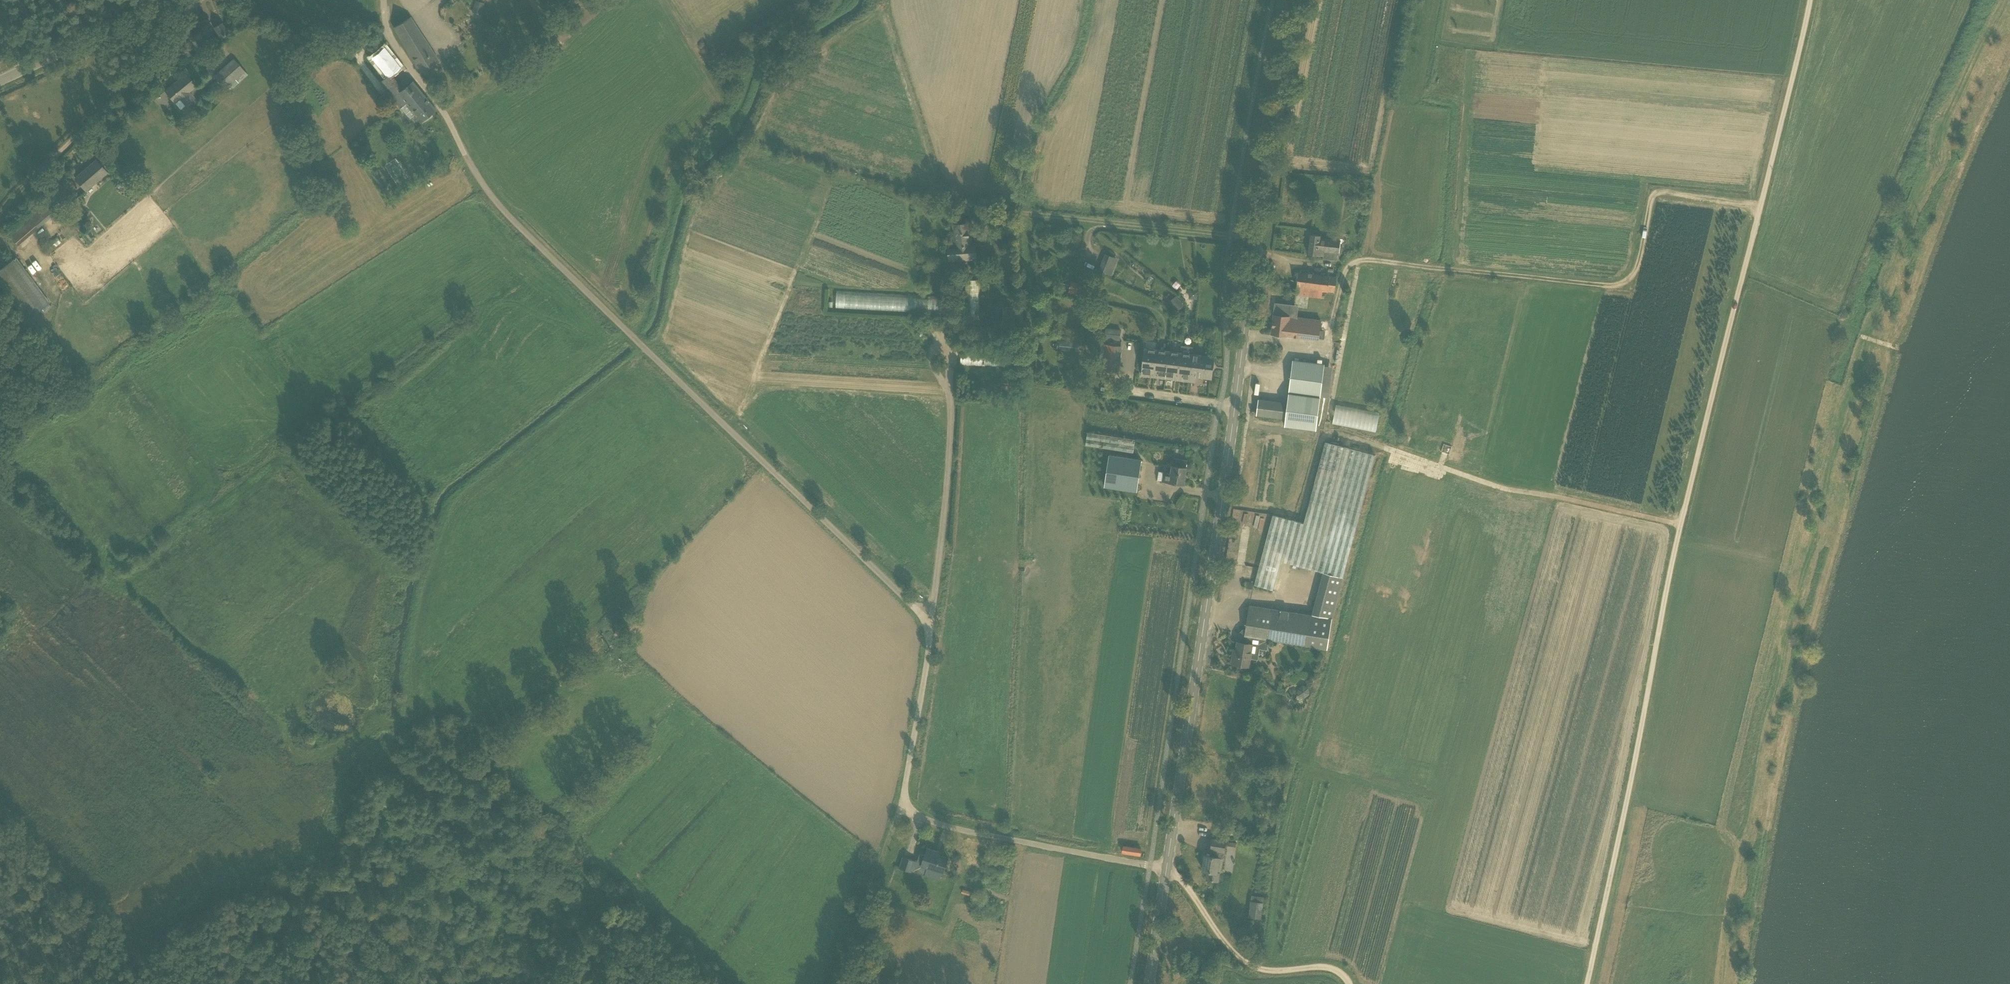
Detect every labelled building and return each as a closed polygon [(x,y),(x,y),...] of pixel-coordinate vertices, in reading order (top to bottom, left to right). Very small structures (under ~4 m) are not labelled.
[(475,1),(471,12),(480,15),(483,3),(475,1)] [(403,44),(419,72),(438,62),(410,17),(394,27),(404,44),(403,44)] [(221,39),(229,34),(222,22),(214,27),(221,39)] [(405,104),(420,122),(435,110),(413,82),(403,90),(391,74),(400,67),(385,47),(371,58),(386,77),(380,82),(400,108),(405,104)] [(234,58),(214,76),(226,89),(245,71),(234,58)] [(190,92),(197,86),(187,74),(166,91),(176,103),(180,100),(185,106),(195,98),(190,92)] [(146,103),(154,97),(152,94),(144,100),(146,103)] [(87,191),(108,173),(96,160),(75,178),(87,191)] [(1356,199),(1357,189),(1343,187),(1342,198),(1356,199)] [(18,245),(57,213),(47,202),(9,234),(18,245)] [(973,242),(971,223),(954,224),(955,245),(949,246),(950,260),(978,258),(977,242),(973,242)] [(1321,238),(1321,235),(1311,234),(1309,254),(1326,256),(1326,252),(1340,253),(1341,240),(1321,238)] [(22,265),(16,258),(0,271),(0,283),(1,283),(27,319),(50,303),(22,265)] [(1114,271),(1111,270),(1100,266),(1099,270),(1112,275),(1114,271)] [(1335,293),(1337,277),(1299,272),(1296,295),(1322,298),(1323,292),(1335,293)] [(979,280),(968,280),(968,311),(978,311),(979,280)] [(1191,289),(1189,297),(1198,298),(1199,290),(1191,289)] [(939,296),(918,295),(837,291),(836,309),(939,314),(939,296)] [(1184,305),(1180,300),(1174,306),(1177,311),(1184,305)] [(1272,334),(1319,339),(1324,339),(1325,332),(1327,323),(1321,322),(1321,321),(1289,317),(1289,316),(1291,305),(1275,303),(1273,315),(1275,315),(1272,334)] [(1105,338),(1120,340),(1121,330),(1106,328),(1105,338)] [(1078,342),(1059,340),(1058,349),(1077,351),(1078,342)] [(1107,344),(1107,362),(1121,362),(1122,344),(1107,344)] [(1141,375),(1154,377),(1158,350),(1145,349),(1141,375)] [(1154,377),(1166,378),(1170,352),(1158,350),(1154,377)] [(1178,380),(1182,353),(1170,352),(1166,378),(1178,380)] [(1190,381),(1191,375),(1193,355),(1182,353),(1178,380),(1190,381)] [(1213,356),(1213,357),(1193,355),(1191,375),(1212,377),(1214,357),(1214,356),(1213,356)] [(1293,361),(1289,393),(1321,397),(1325,365),(1293,361)] [(1120,366),(1098,363),(1097,370),(1120,372),(1120,366)] [(1289,393),(1288,403),(1285,425),(1317,429),(1321,397),(1289,393)] [(1337,404),(1333,424),(1376,432),(1380,413),(1337,404)] [(1088,433),(1086,445),(1133,453),(1135,441),(1088,433)] [(1343,577),(1376,455),(1324,442),(1303,523),(1304,523),(1294,564),(1323,572),(1343,577)] [(1137,492),(1142,460),(1110,455),(1105,487),(1137,492)] [(1184,484),(1188,460),(1174,458),(1171,472),(1164,471),(1162,480),(1184,484)] [(1304,523),(1303,523),(1272,515),(1254,584),(1273,589),(1280,560),(1294,564),(1304,523)] [(1328,649),(1333,618),(1312,615),(1249,605),(1245,634),(1239,633),(1236,655),(1234,654),(1232,663),(1250,666),(1252,658),(1259,659),(1260,649),(1267,650),(1269,639),(1328,649)] [(1298,686),(1299,696),(1310,695),(1308,685),(1298,686)] [(1226,836),(1233,837),(1235,830),(1227,829),(1226,836)] [(1225,852),(1227,841),(1212,839),(1211,849),(1214,850),(1213,856),(1205,855),(1203,870),(1208,871),(1206,879),(1220,881),(1221,872),(1219,872),(1221,857),(1224,858),(1224,852),(1225,852)] [(1124,846),(1123,852),(1140,855),(1141,849),(1124,846)] [(943,873),(949,858),(935,854),(936,851),(928,848),(922,863),(904,856),(900,868),(912,872),(912,871),(930,876),(930,873),(942,876),(943,873)] [(1251,901),(1249,917),(1262,919),(1264,902),(1251,901)]
